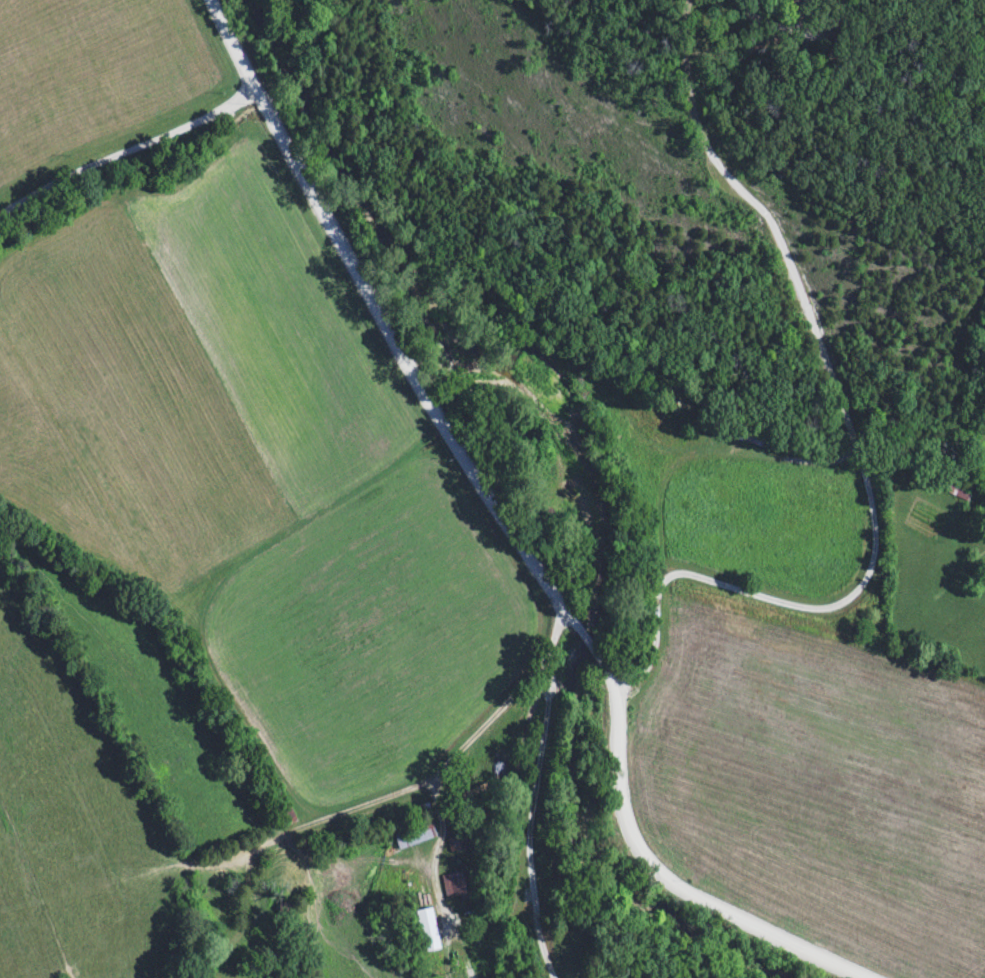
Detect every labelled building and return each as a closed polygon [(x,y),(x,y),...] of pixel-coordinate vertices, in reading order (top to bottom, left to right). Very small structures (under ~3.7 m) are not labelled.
[(392,836),(397,851),(433,838),(428,823),(392,836)] [(469,895),(465,872),(441,876),(445,899),(469,895)] [(422,953),(438,950),(431,908),(415,911),(422,953)]
